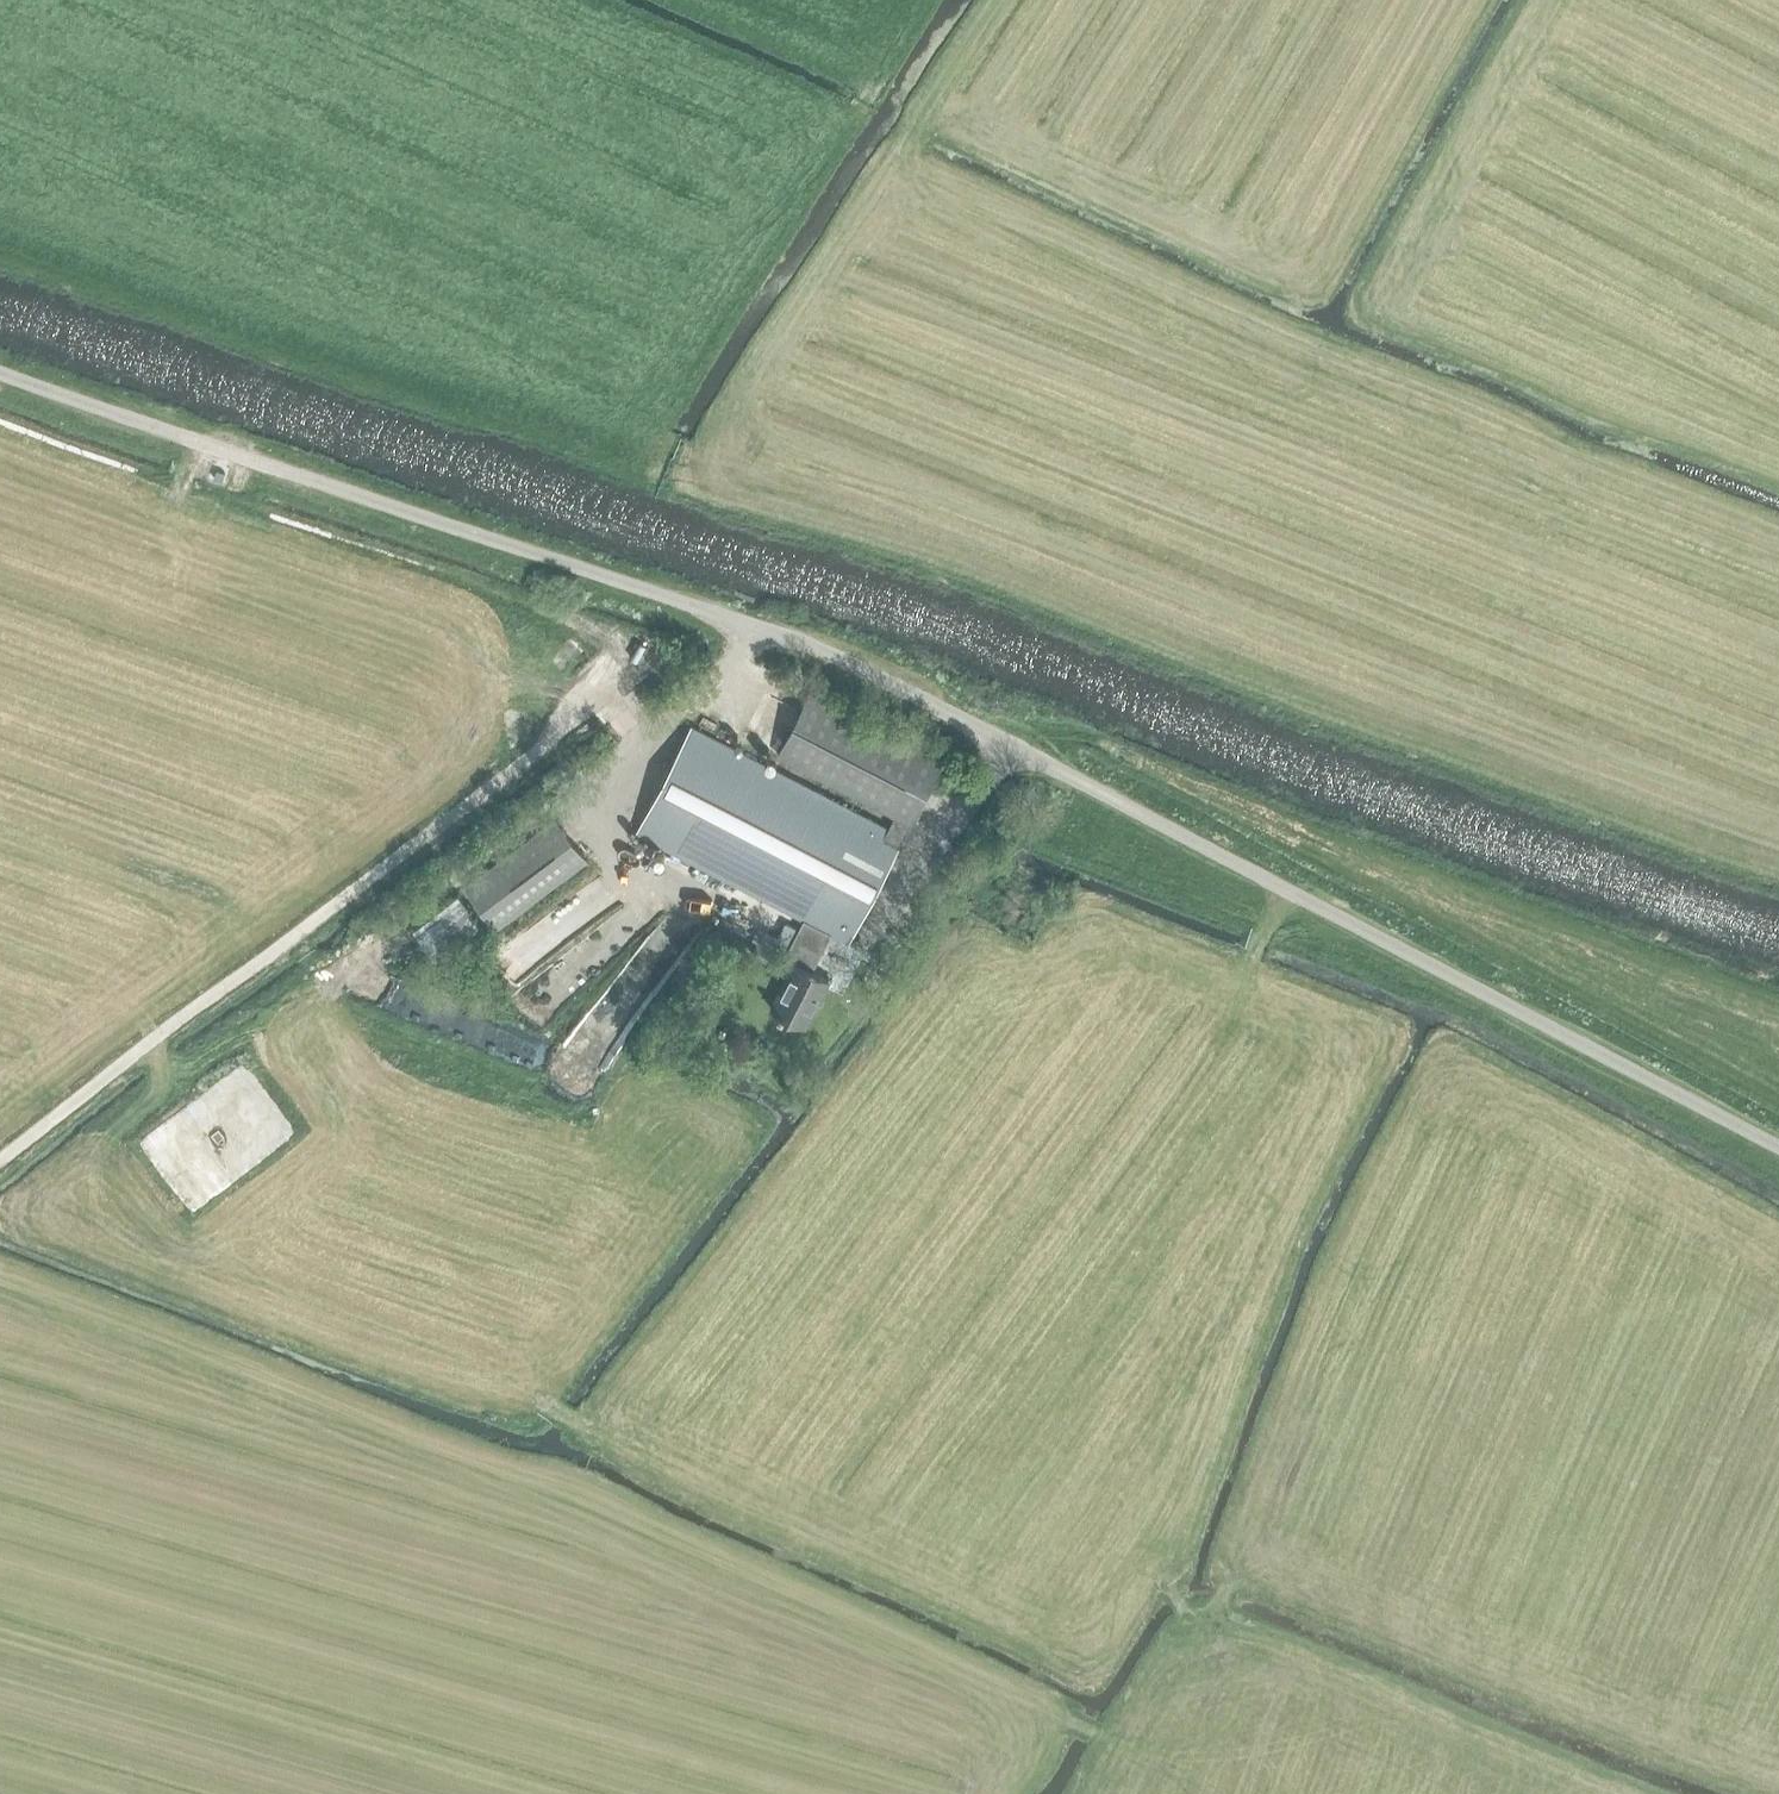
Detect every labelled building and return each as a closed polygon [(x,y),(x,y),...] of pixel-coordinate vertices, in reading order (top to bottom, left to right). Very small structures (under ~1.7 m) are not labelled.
[(691,727),(637,834),(805,919),(799,930),(789,949),(785,958),(795,963),(773,1008),(807,1026),(831,979),(808,967),(815,952),(821,955),(832,933),(849,942),(942,758),(809,691),(777,754),(895,814),(889,827),(691,727)] [(555,819),(465,887),(497,930),(587,861),(555,819)] [(481,925),(458,894),(412,929),(435,960),(481,925)] [(773,917),(764,936),(789,949),(799,930),(773,917)] [(772,950),(756,942),(750,955),(765,963),(772,950)]
